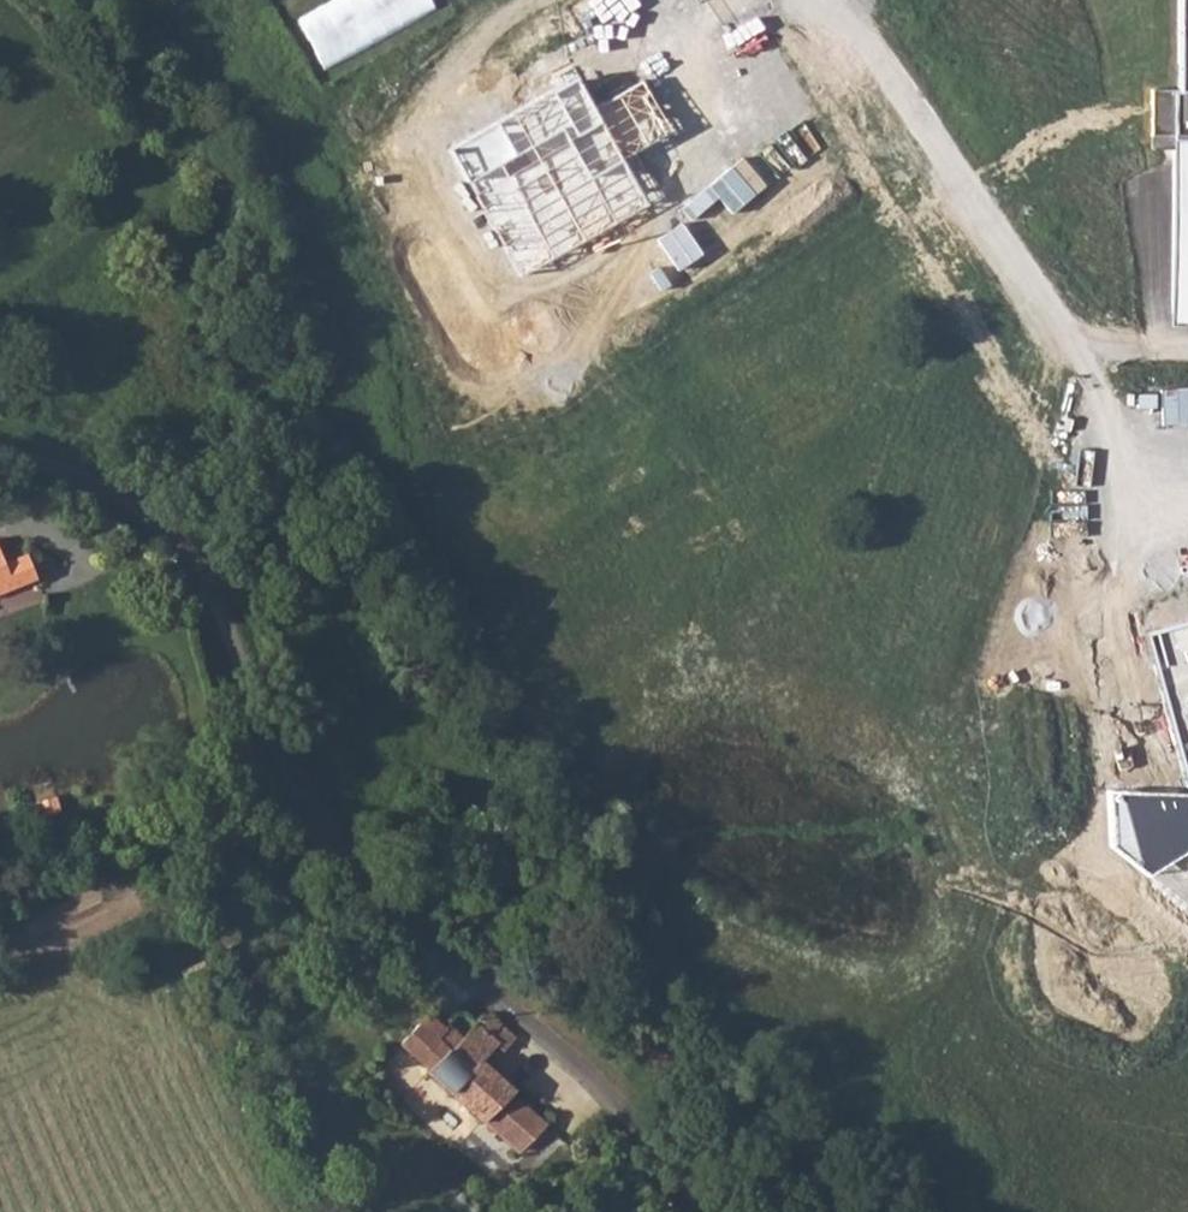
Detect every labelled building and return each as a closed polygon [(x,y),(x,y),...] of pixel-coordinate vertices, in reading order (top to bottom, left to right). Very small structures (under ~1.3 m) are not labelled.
[(440,9),(436,0),(330,0),(299,15),(326,67),(440,9)] [(1151,95),(1150,141),(1173,141),(1173,153),(1171,322),(1187,322),(1187,0),(1179,0),(1177,96),(1151,95)] [(1173,141),(1150,141),(1150,154),(1173,153),(1173,141)] [(35,577),(24,553),(2,562),(0,557),(0,591),(35,577)] [(628,920),(616,927),(623,940),(636,931),(628,920)] [(477,1023),(460,1007),(411,1060),(444,1089),(484,1121),(486,1119),(521,1151),(544,1127),(560,1111),(532,1086),(519,1098),(512,1092),(516,1088),(484,1060),(499,1044),(504,1048),(515,1035),(495,1017),(488,1014),(480,1017),(477,1023)]
